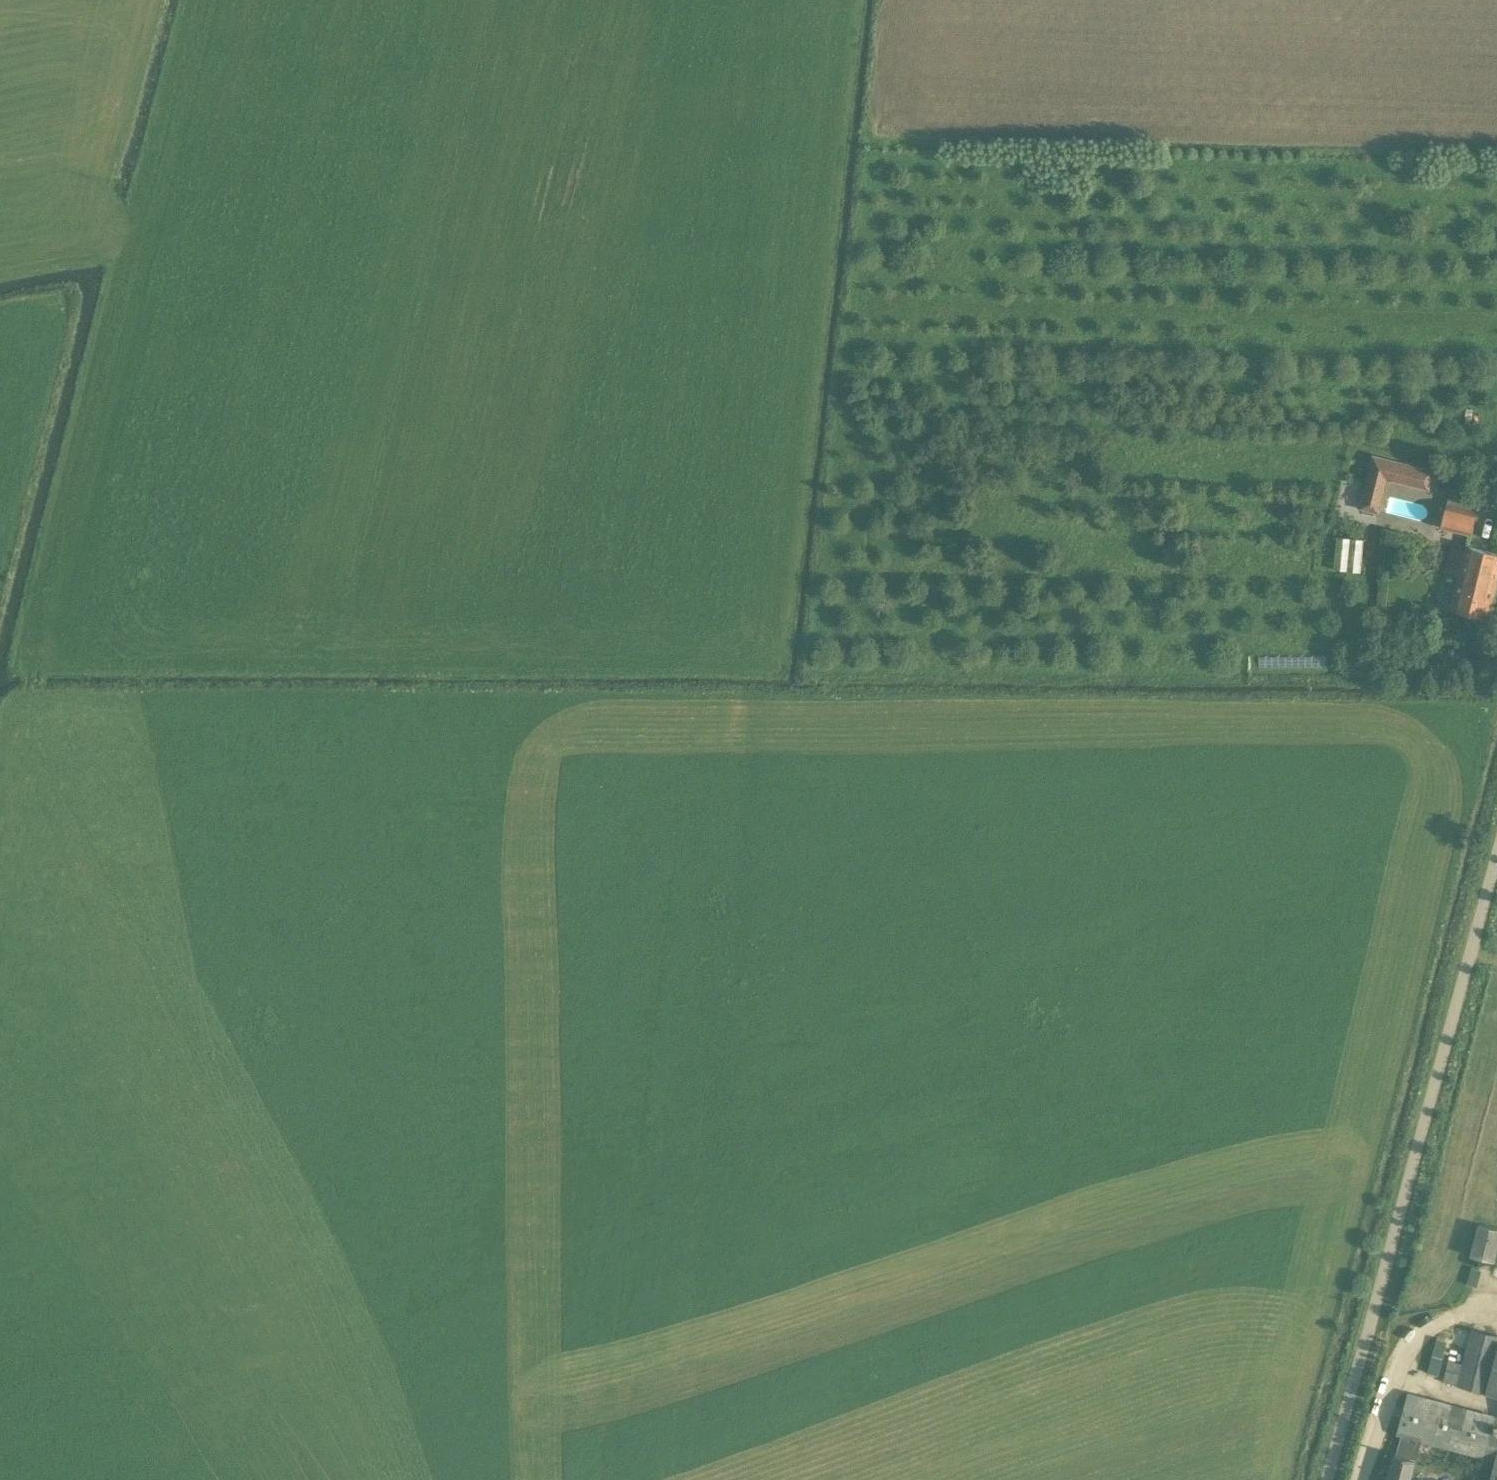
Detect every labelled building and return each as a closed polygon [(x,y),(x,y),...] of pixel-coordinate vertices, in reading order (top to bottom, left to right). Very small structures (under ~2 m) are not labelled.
[(1374,457),(1362,507),(1377,511),(1386,476),(1428,487),(1431,471),(1374,457)] [(1448,494),(1439,528),(1471,536),(1479,501),(1448,494)] [(1337,535),(1332,568),(1360,572),(1365,539),(1337,535)] [(1465,545),(1450,608),(1487,617),(1496,578),(1496,553),(1465,545)] [(1260,666),(1325,663),(1325,654),(1260,657),(1260,666)] [(1469,1255),(1494,1261),(1496,1249),(1496,1228),(1477,1224),(1469,1255)] [(1469,1330),(1461,1360),(1448,1357),(1443,1380),(1496,1393),(1496,1337),(1469,1330)] [(1435,1336),(1428,1370),(1438,1372),(1446,1338),(1435,1336)] [(1394,1453),(1386,1479),(1409,1479),(1415,1459),(1432,1463),(1436,1446),(1494,1462),(1489,1479),(1496,1479),(1496,1429),(1491,1428),(1495,1415),(1408,1391),(1395,1435),(1398,1436),(1394,1453)]
